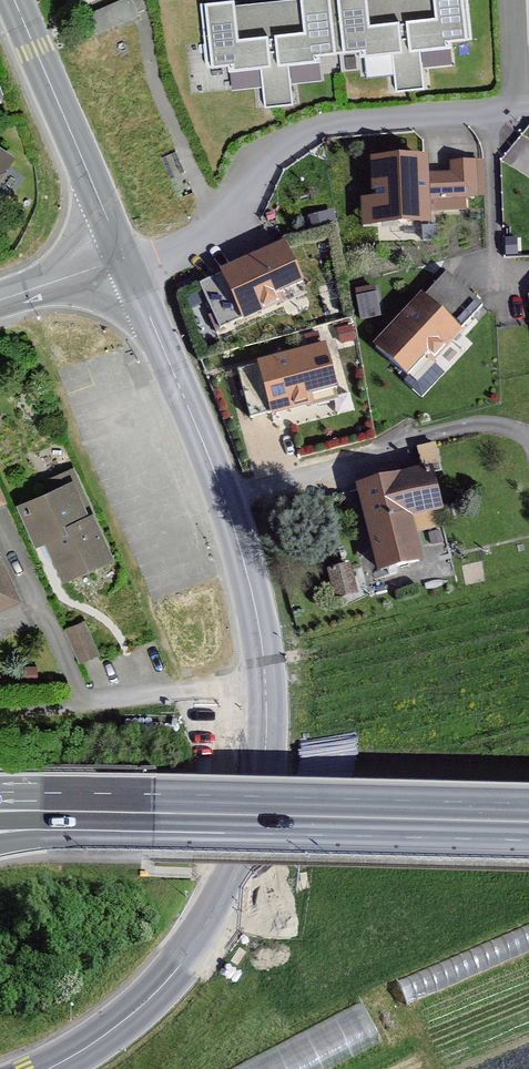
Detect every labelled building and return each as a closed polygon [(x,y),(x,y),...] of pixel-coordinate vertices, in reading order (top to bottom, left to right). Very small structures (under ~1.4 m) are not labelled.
[(97,32),(134,16),(127,0),(123,0),(89,15),(97,32)] [(334,0),(301,0),(304,32),(271,35),(279,106),(293,105),(288,65),(320,61),(320,56),(340,54),(334,0)] [(340,54),(360,51),(360,57),(392,54),(396,92),(410,90),(402,21),(370,25),(367,0),(334,0),(340,54)] [(467,0),(434,0),(435,17),(402,21),(410,90),(424,89),(420,50),(452,47),(451,42),(472,39),(467,0)] [(234,1),(201,4),(207,68),(228,65),(229,71),(260,68),(265,107),(279,106),(271,35),(238,39),(234,1)] [(10,159),(0,152),(0,173),(10,159)] [(424,160),(374,162),(377,223),(426,221),(425,198),(475,196),(474,163),(452,164),(452,175),(433,176),(434,184),(425,184),(424,160)] [(325,212),(309,216),(312,228),(328,224),(325,212)] [(517,239),(505,239),(506,256),(518,255),(517,239)] [(278,296),(302,285),(284,245),(247,262),(249,266),(242,269),(240,265),(222,273),(222,274),(200,285),(220,329),(242,318),(243,319),(281,302),(278,296)] [(404,316),(376,347),(408,377),(426,357),(431,362),(459,331),(459,330),(482,305),(447,272),(423,297),(409,311),(412,315),(408,320),(404,316)] [(373,295),(357,298),(361,320),(377,316),(373,295)] [(350,327),(338,330),(341,343),(354,339),(350,327)] [(311,397),(336,390),(325,347),(285,358),(286,362),(280,364),(278,360),(259,365),(259,366),(238,371),(250,419),(272,413),(272,414),(312,403),(311,397)] [(360,489),(358,489),(359,491),(381,571),(376,572),(377,579),(397,574),(395,567),(419,561),(407,516),(417,514),(421,531),(441,526),(436,509),(438,508),(430,471),(396,480),(394,473),(380,476),(382,483),(360,489)] [(85,519),(71,487),(23,509),(39,543),(46,539),(63,577),(62,577),(63,580),(66,579),(65,578),(108,558),(109,559),(111,558),(110,556),(92,516),(85,519)] [(0,560),(0,606),(17,599),(0,560)] [(348,566),(329,571),(335,592),(342,596),(355,593),(352,580),(352,579),(348,566)] [(97,653),(84,623),(67,630),(80,661),(97,653)] [(384,1038),(368,1002),(220,1068),(316,1068),(384,1038)]
